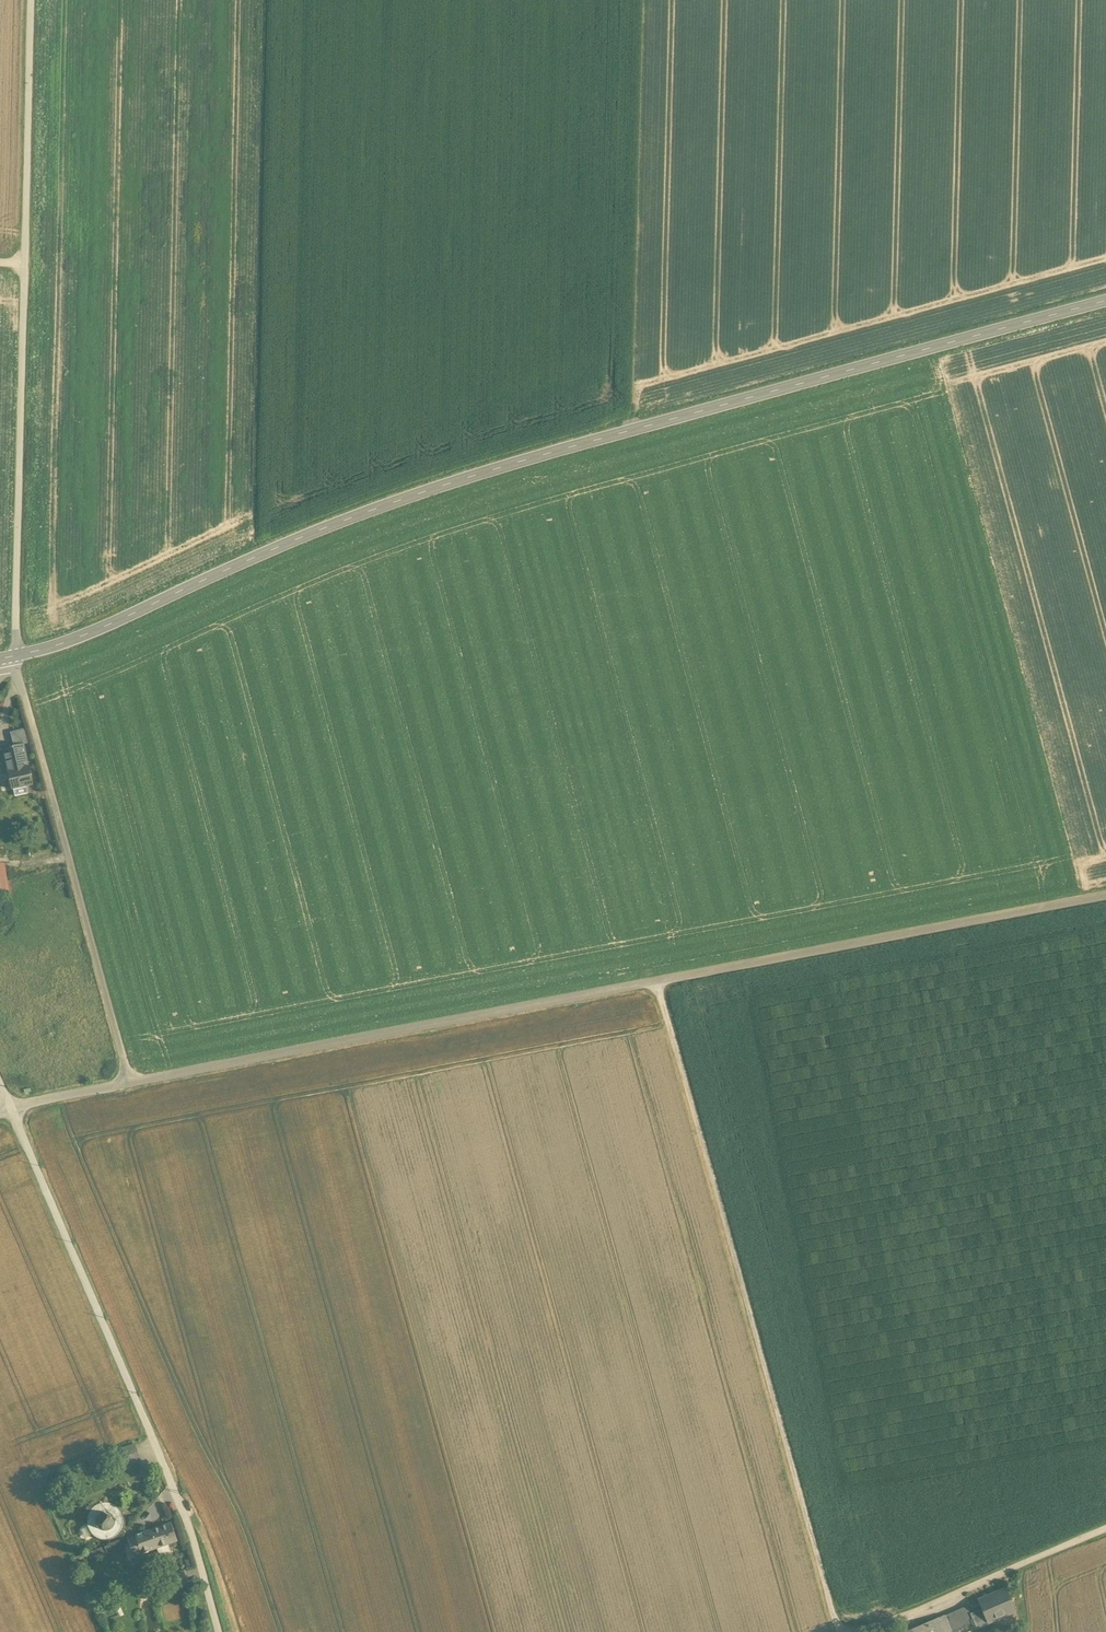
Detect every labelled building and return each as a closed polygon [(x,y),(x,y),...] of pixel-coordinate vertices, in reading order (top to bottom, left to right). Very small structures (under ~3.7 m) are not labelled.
[(10,732),(14,746),(24,744),(29,742),(25,728),(10,732)] [(29,766),(24,744),(14,746),(4,749),(6,761),(9,771),(29,766)] [(34,785),(30,768),(29,766),(9,771),(13,789),(34,785)] [(0,864),(0,893),(8,891),(4,863),(0,864)] [(140,1459),(135,1445),(117,1451),(124,1470),(131,1467),(130,1463),(140,1459)] [(109,1502),(105,1502),(100,1503),(97,1505),(93,1507),(90,1511),(88,1515),(87,1519),(87,1523),(88,1527),(90,1531),(93,1535),(96,1537),(100,1539),(104,1540),(108,1540),(113,1539),(117,1538),(120,1535),(123,1532),(125,1528),(126,1524),(126,1519),(125,1515),(123,1511),(120,1508),(117,1505),(113,1503),(109,1502)] [(172,1522),(151,1530),(158,1548),(159,1548),(169,1544),(178,1541),(172,1522)] [(137,1537),(129,1540),(131,1546),(136,1559),(145,1556),(144,1553),(158,1548),(151,1530),(137,1535),(137,1537)] [(108,1554),(122,1549),(120,1541),(105,1547),(108,1554)] [(169,1544),(159,1548),(161,1555),(172,1552),(169,1544)] [(127,1562),(136,1559),(131,1546),(122,1549),(127,1562)] [(189,1583),(185,1570),(168,1575),(171,1588),(189,1583)] [(922,1631),(964,1631),(979,1626),(981,1631),(1024,1614),(1012,1587),(984,1599),(988,1610),(977,1614),(975,1610),(922,1631)]
